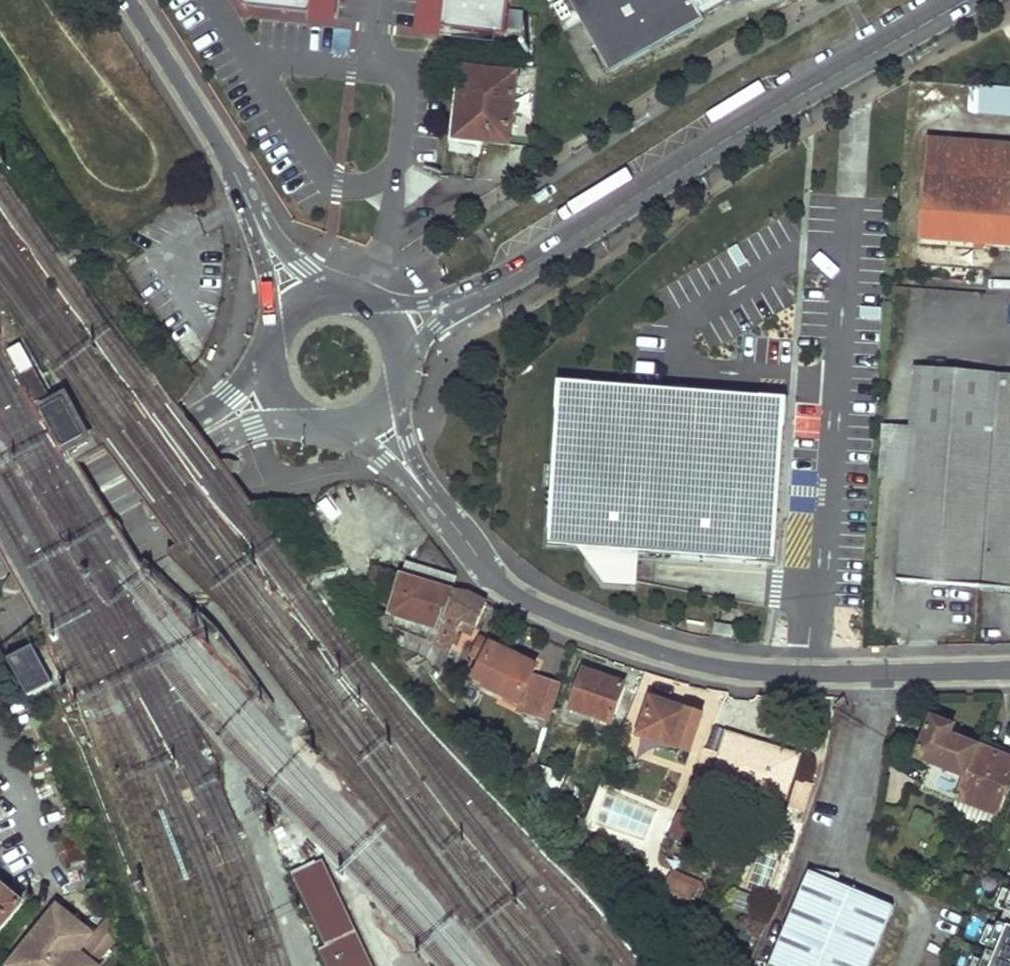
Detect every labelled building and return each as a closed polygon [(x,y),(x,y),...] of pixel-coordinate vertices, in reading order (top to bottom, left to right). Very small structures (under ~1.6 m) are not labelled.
[(248,9),(328,18),(330,0),(319,0),(319,7),(263,0),(242,0),(248,9)] [(435,28),(445,29),(448,0),(438,0),(435,28)] [(445,29),(510,35),(514,0),(448,0),(445,29)] [(611,72),(705,19),(703,16),(730,1),(733,5),(741,0),(570,0),(611,72)] [(538,17),(525,15),(522,44),(534,45),(538,17)] [(510,143),(517,75),(465,69),(458,137),(510,143)] [(977,113),(1009,116),(1009,90),(979,87),(977,113)] [(922,240),(1009,248),(1009,147),(929,140),(922,240)] [(27,373),(42,400),(53,394),(38,367),(27,373)] [(999,378),(921,371),(902,582),(981,589),(1009,591),(1009,379),(999,378)] [(644,380),(560,374),(552,481),(575,482),(571,539),(580,540),(642,544),(757,553),(762,488),(767,418),(788,419),(790,391),(644,380)] [(49,411),(71,449),(92,438),(70,400),(49,411)] [(762,488),(757,553),(778,554),(788,419),(767,418),(762,488)] [(575,482),(552,481),(548,537),(571,539),(575,482)] [(642,544),(580,540),(609,576),(639,578),(642,544)] [(375,565),(367,596),(385,601),(394,569),(375,565)] [(454,592),(401,576),(386,615),(393,630),(389,643),(421,655),(424,656),(432,646),(447,651),(462,624),(476,630),(487,605),(467,594),(454,592)] [(715,625),(734,629),(737,618),(717,614),(715,625)] [(37,636),(15,650),(33,683),(57,669),(37,636)] [(537,667),(481,641),(473,655),(485,660),(477,677),(488,684),(486,689),(519,705),(537,667)] [(424,656),(422,659),(435,673),(447,651),(432,646),(424,656)] [(585,670),(572,709),(612,724),(624,685),(585,670)] [(560,684),(537,676),(525,713),(548,721),(560,684)] [(652,700),(639,736),(690,752),(702,716),(652,700)] [(933,764),(923,791),(955,803),(957,797),(978,746),(950,736),(954,726),(935,717),(918,758),(933,764)] [(723,745),(710,784),(782,806),(791,777),(799,754),(728,730),(723,745)] [(723,745),(708,740),(692,778),(710,784),(723,745)] [(957,797),(994,812),(1009,775),(1009,760),(993,753),(996,746),(981,740),(978,746),(957,797)] [(532,775),(554,800),(562,783),(564,775),(536,765),(532,775)] [(814,785),(791,777),(782,806),(805,812),(814,785)] [(955,803),(951,813),(988,828),(994,812),(957,797),(955,803)] [(692,819),(677,811),(666,836),(681,843),(692,819)] [(610,856),(615,842),(622,822),(602,815),(592,842),(607,858),(610,856)] [(283,842),(333,953),(327,957),(331,965),(374,965),(330,867),(321,870),(306,833),(283,842)] [(615,842),(610,856),(618,859),(624,845),(615,842)] [(809,873),(770,965),(870,965),(894,909),(809,873)] [(673,878),(660,908),(681,917),(679,922),(685,925),(699,889),(673,878)] [(996,906),(1004,909),(1009,896),(1009,890),(1004,888),(996,906)] [(0,889),(0,932),(21,906),(0,889)] [(1006,910),(1001,922),(1009,926),(1009,912),(1006,910)] [(80,932),(56,913),(40,932),(39,932),(12,965),(13,965),(18,960),(26,965),(97,965),(96,965),(119,936),(111,916),(91,942),(72,965),(60,956),(80,932)] [(1001,922),(999,922),(994,934),(986,953),(983,960),(980,965),(1009,965),(1009,926),(1001,922)] [(994,934),(986,931),(978,949),(986,953),(994,934)] [(91,942),(80,932),(60,956),(72,965),(91,942)] [(975,956),(970,965),(980,965),(983,960),(975,956)]
